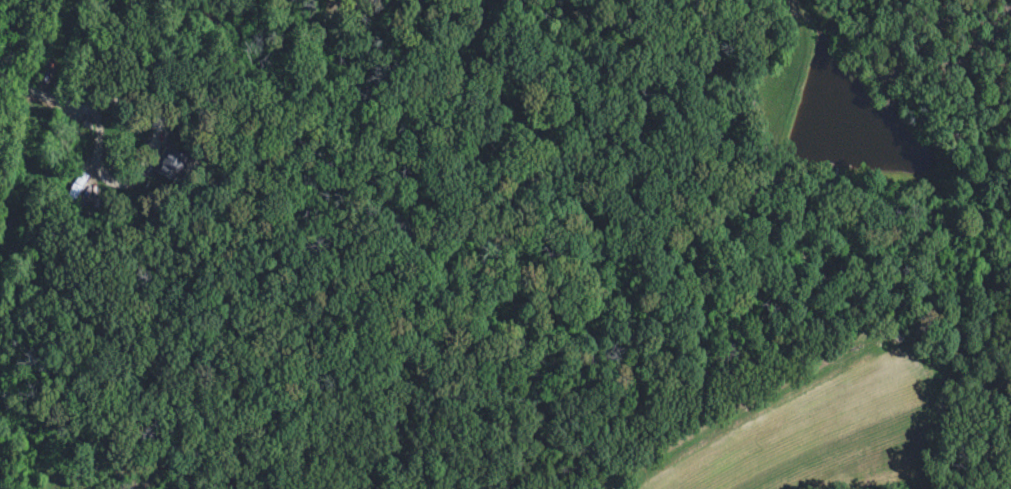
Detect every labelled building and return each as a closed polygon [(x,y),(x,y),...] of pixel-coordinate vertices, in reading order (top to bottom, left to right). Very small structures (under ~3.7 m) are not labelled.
[(155,169),(170,182),(187,162),(171,149),(155,169)] [(81,187),(73,184),(66,198),(74,202),(81,187)]
